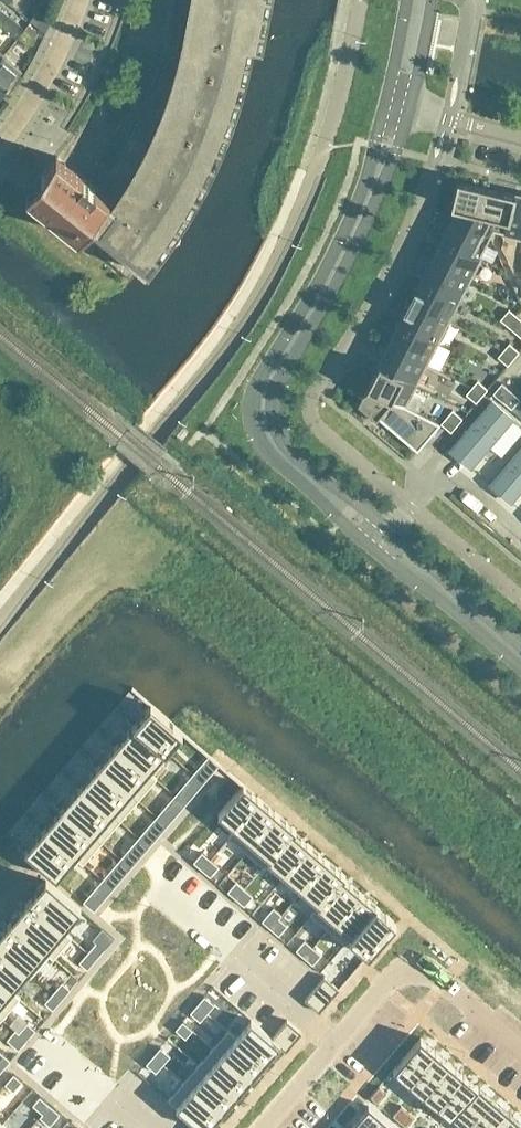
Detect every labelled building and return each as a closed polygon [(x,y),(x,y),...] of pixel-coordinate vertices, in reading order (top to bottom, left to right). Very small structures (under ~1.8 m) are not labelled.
[(148,272),(159,258),(170,244),(180,229),(190,212),(198,198),(207,182),(215,165),(222,149),(229,131),(235,115),(241,98),(246,81),(246,78),(250,63),(253,47),(262,48),(271,0),(189,0),(183,30),(179,47),(176,62),(171,77),(167,92),(162,105),(156,119),(149,135),(143,148),(135,163),(128,175),(120,188),(115,196),(76,164),(72,169),(56,156),(25,194),(79,238),(71,247),(86,260),(94,250),(130,280),(141,267),(148,272)] [(8,15),(0,8),(0,24),(1,24),(8,15)] [(19,24),(8,15),(1,24),(12,33),(19,24)] [(28,46),(36,37),(25,28),(17,38),(28,46)] [(20,69),(3,56),(0,60),(0,95),(20,69)] [(451,207),(459,208),(454,217),(490,236),(493,231),(493,230),(496,218),(474,212),(480,188),(456,182),(451,207)] [(504,233),(513,195),(513,194),(495,189),(495,191),(480,188),(474,212),(496,218),(493,230),(493,231),(504,233)] [(514,194),(513,194),(513,195),(504,233),(520,238),(520,195),(514,194)] [(484,249),(490,236),(454,217),(444,237),(441,236),(441,237),(479,257),(484,249)] [(469,278),(479,257),(441,237),(441,238),(443,239),(432,259),(469,278)] [(458,299),(469,278),(432,259),(422,280),(419,279),(419,280),(420,280),(458,299)] [(447,321),(458,299),(420,280),(419,280),(421,282),(410,302),(447,321)] [(436,342),(447,321),(410,302),(400,322),(398,321),(397,322),(398,322),(436,342)] [(515,315),(508,309),(500,319),(520,337),(520,320),(515,315)] [(425,363),(436,342),(398,322),(397,322),(397,323),(399,324),(389,344),(425,363)] [(519,352),(509,343),(503,350),(513,359),(519,352)] [(414,384),(425,363),(389,344),(378,365),(376,364),(377,365),(414,384)] [(513,359),(503,350),(497,356),(507,365),(513,359)] [(403,405),(414,384),(377,365),(376,364),(375,365),(377,366),(367,386),(403,405)] [(487,389),(477,380),(471,387),(482,396),(487,389)] [(510,390),(501,383),(493,392),(502,400),(510,390)] [(440,424),(406,406),(403,405),(367,386),(357,405),(376,421),(378,418),(417,451),(440,424)] [(482,396),(471,387),(465,394),(476,403),(482,396)] [(512,408),(520,399),(519,399),(520,398),(510,390),(502,400),(512,408)] [(469,473),(514,421),(490,401),(446,453),(469,473)] [(462,418),(452,410),(446,416),(456,425),(462,418)] [(456,425),(446,416),(440,423),(451,432),(456,425)] [(520,493),(520,449),(487,489),(509,508),(520,493)] [(150,704),(134,723),(166,751),(182,732),(150,704)] [(134,723),(115,744),(148,772),(148,771),(166,751),(134,723)] [(115,744),(97,765),(138,800),(156,778),(148,771),(148,772),(115,744)] [(97,765),(79,786),(119,821),(138,800),(97,765)] [(203,765),(194,775),(201,781),(210,771),(203,765)] [(194,775),(186,785),(192,791),(201,781),(194,775)] [(242,785),(217,813),(235,828),(235,829),(261,799),(243,784),(242,785)] [(79,786),(61,807),(101,842),(119,821),(79,786)] [(235,828),(228,836),(246,851),(278,814),(261,799),(235,829),(235,828)] [(61,807),(43,828),(75,856),(74,857),(82,864),(101,842),(61,807)] [(167,807),(158,817),(165,823),(173,813),(167,807)] [(278,814),(246,851),(264,867),(266,865),(265,864),(293,831),(294,831),(296,830),(278,814)] [(158,817),(149,827),(156,833),(165,823),(158,817)] [(43,828),(24,850),(56,878),(74,857),(75,856),(43,828)] [(293,831),(265,864),(266,865),(282,879),(310,845),(294,831),(293,831)] [(310,845),(282,879),(300,894),(303,890),(302,889),(327,860),(310,845)] [(130,849),(122,859),(128,865),(137,855),(130,849)] [(201,852),(193,862),(201,869),(210,859),(201,852)] [(122,859),(113,869),(120,875),(128,865),(122,859)] [(210,859),(201,869),(209,876),(218,866),(210,859)] [(327,860),(302,889),(303,890),(318,903),(319,904),(343,877),(344,878),(345,876),(327,860)] [(318,903),(310,913),(328,929),(360,891),(344,878),(343,877),(319,904),(318,903)] [(45,879),(27,900),(63,931),(63,930),(81,910),(45,879)] [(236,881),(227,891),(235,898),(244,888),(236,881)] [(244,888),(235,898),(244,905),(252,895),(244,888)] [(360,891),(328,929),(346,944),(350,939),(349,938),(377,906),(360,891)] [(93,893),(85,903),(91,908),(100,898),(93,893)] [(27,900),(10,921),(49,954),(48,955),(53,959),(71,937),(63,930),(63,931),(27,900)] [(377,906),(349,938),(350,939),(368,955),(396,923),(377,906)] [(270,910),(261,920),(269,928),(278,917),(270,910)] [(278,917),(269,928),(278,935),(286,925),(278,917)] [(0,932),(0,947),(28,971),(27,972),(31,975),(48,955),(49,954),(10,921),(0,932)] [(304,940),(295,950),(304,957),(312,947),(304,940)] [(96,942),(87,952),(95,959),(104,949),(96,942)] [(11,991),(11,990),(27,972),(28,971),(0,947),(0,982),(11,991)] [(312,947),(304,957),(312,964),(321,954),(312,947)] [(87,952),(78,962),(87,969),(95,959),(87,952)] [(324,976),(304,999),(319,1012),(339,989),(324,976)] [(2,1018),(20,997),(11,990),(11,991),(0,982),(0,1017),(2,1018)] [(61,982),(52,992),(61,999),(69,989),(61,982)] [(52,992),(44,1002),(52,1009),(61,999),(52,992)] [(204,995),(197,1004),(207,1012),(214,1004),(204,995)] [(197,1004),(189,1012),(199,1021),(207,1012),(197,1004)] [(236,1036),(235,1037),(264,1062),(278,1046),(285,1051),(301,1032),(286,1020),(271,1037),(250,1019),(236,1036)] [(182,1021),(175,1029),(185,1038),(192,1029),(182,1021)] [(27,1022),(18,1032),(26,1039),(35,1029),(27,1022)] [(228,1029),(212,1047),(250,1079),(264,1062),(235,1037),(236,1036),(228,1029)] [(18,1032),(9,1042),(18,1049),(26,1039),(18,1032)] [(420,1037),(392,1069),(407,1082),(435,1050),(420,1037)] [(160,1047),(153,1055),(163,1064),(170,1055),(160,1047)] [(212,1047),(198,1064),(235,1096),(250,1079),(212,1047)] [(435,1050),(407,1082),(421,1094),(449,1062),(435,1050)] [(4,1067),(10,1060),(0,1052),(0,1063),(4,1067)] [(153,1055),(145,1063),(155,1072),(163,1064),(153,1055)] [(449,1062),(421,1094),(435,1106),(463,1074),(449,1062)] [(198,1064),(183,1081),(220,1113),(235,1096),(198,1064)] [(13,1074),(4,1084),(13,1091),(21,1081),(13,1074)] [(463,1074),(435,1106),(449,1118),(477,1086),(463,1074)] [(167,1099),(196,1124),(193,1127),(208,1127),(220,1113),(183,1081),(167,1099)] [(379,1086),(370,1096),(377,1102),(386,1092),(379,1086)] [(449,1118),(460,1127),(469,1127),(493,1100),(477,1086),(449,1118)] [(39,1096),(32,1104),(42,1113),(49,1105),(39,1096)] [(469,1127),(497,1127),(509,1114),(493,1100),(469,1127)] [(49,1105),(42,1113),(52,1122),(59,1113),(49,1105)] [(400,1105),(392,1115),(399,1121),(407,1111),(400,1105)] [(353,1122),(360,1127),(394,1127),(368,1106),(353,1122)] [(407,1111),(399,1121),(405,1126),(414,1116),(407,1111)] [(497,1127),(520,1127),(520,1124),(509,1114),(497,1127)]
